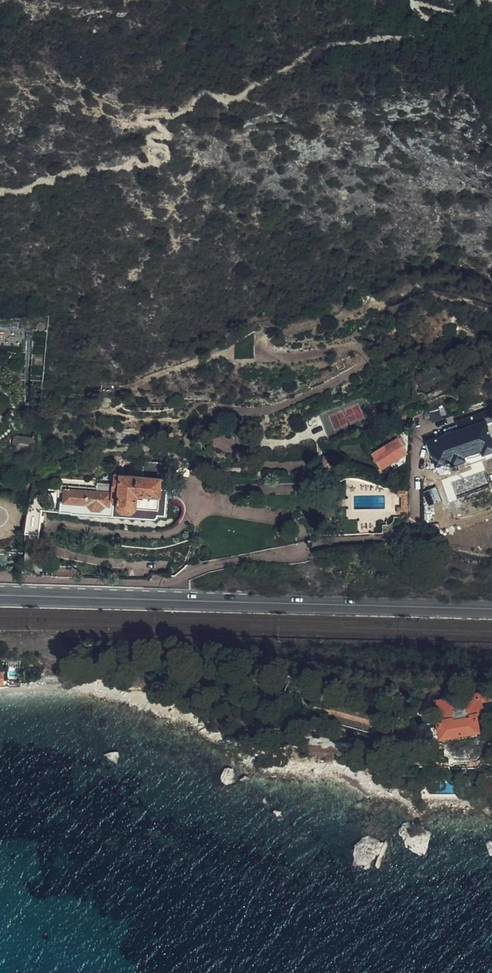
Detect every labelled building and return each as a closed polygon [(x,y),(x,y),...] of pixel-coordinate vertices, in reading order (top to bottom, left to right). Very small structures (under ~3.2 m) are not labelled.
[(43,323),(42,323),(40,323),(38,324),(37,326),(37,328),(38,330),(40,331),(42,331),(44,330),(44,329),(45,326),(44,325),(43,323)] [(447,363),(419,375),(422,375),(422,377),(425,383),(450,371),(447,363)] [(450,371),(425,383),(427,387),(452,375),(450,371)] [(430,412),(430,413),(432,412),(436,421),(457,414),(453,404),(430,412)] [(38,435),(41,413),(38,412),(36,413),(35,415),(33,419),(32,423),(32,427),(34,431),(38,435)] [(461,432),(462,436),(448,440),(447,436),(429,442),(436,466),(451,461),(453,466),(465,462),(463,457),(482,451),(483,456),(491,454),(491,436),(490,429),(491,428),(491,414),(491,412),(458,423),(461,432)] [(400,437),(396,430),(395,431),(388,434),(392,441),(373,453),(381,468),(403,454),(408,452),(404,445),(407,443),(402,435),(400,437)] [(462,436),(461,432),(447,436),(448,440),(462,436)] [(463,457),(465,462),(483,456),(482,451),(463,457)] [(336,457),(332,457),(324,457),(323,467),(333,467),(336,467),(336,457)] [(165,517),(166,504),(166,496),(158,496),(159,488),(163,488),(167,484),(167,475),(164,470),(141,468),(140,485),(124,484),(125,471),(118,470),(118,475),(108,475),(108,484),(95,483),(95,489),(60,487),(58,514),(154,519),(157,516),(165,517)] [(439,501),(434,487),(422,492),(427,505),(439,501)] [(24,527),(24,541),(35,541),(39,538),(40,512),(26,511),(24,527)] [(21,687),(21,676),(6,677),(7,688),(21,687)] [(446,688),(448,699),(454,698),(452,691),(452,688),(446,688)] [(448,699),(421,704),(425,725),(437,723),(440,739),(462,735),(464,742),(481,739),(475,716),(482,714),(479,702),(491,700),(491,690),(454,698),(448,699)] [(440,739),(442,746),(442,747),(464,742),(462,735),(440,739)] [(490,780),(481,780),(481,795),(490,795),(490,780)]
